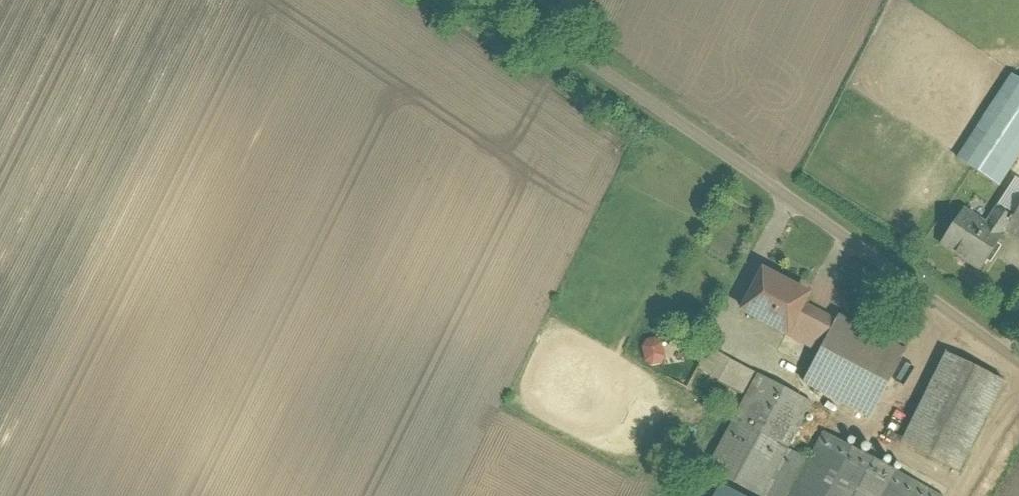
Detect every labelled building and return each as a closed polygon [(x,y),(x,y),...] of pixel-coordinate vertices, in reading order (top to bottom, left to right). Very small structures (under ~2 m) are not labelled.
[(1009,76),(957,156),(997,182),(1018,149),(1018,82),(1009,76)] [(952,196),(928,233),(980,266),(1004,228),(1018,204),(1018,182),(1011,176),(985,217),(952,196)] [(1004,228),(1018,238),(1018,204),(1004,228)] [(809,294),(754,264),(732,304),(787,334),(804,302),(809,294)] [(804,302),(787,334),(817,351),(835,319),(804,302)] [(817,351),(801,380),(866,415),(902,349),(837,314),(835,319),(817,351)] [(656,339),(635,347),(643,367),(664,359),(656,339)] [(753,371),(708,346),(696,367),(741,392),(753,371)] [(1004,383),(940,352),(898,439),(962,470),(1004,383)] [(768,495),(784,495),(806,456),(785,445),(809,401),(753,371),(741,392),(703,461),(768,495)] [(942,495),(822,429),(806,456),(784,495),(941,495),(942,495)] [(715,482),(707,495),(740,495),(715,482)]
